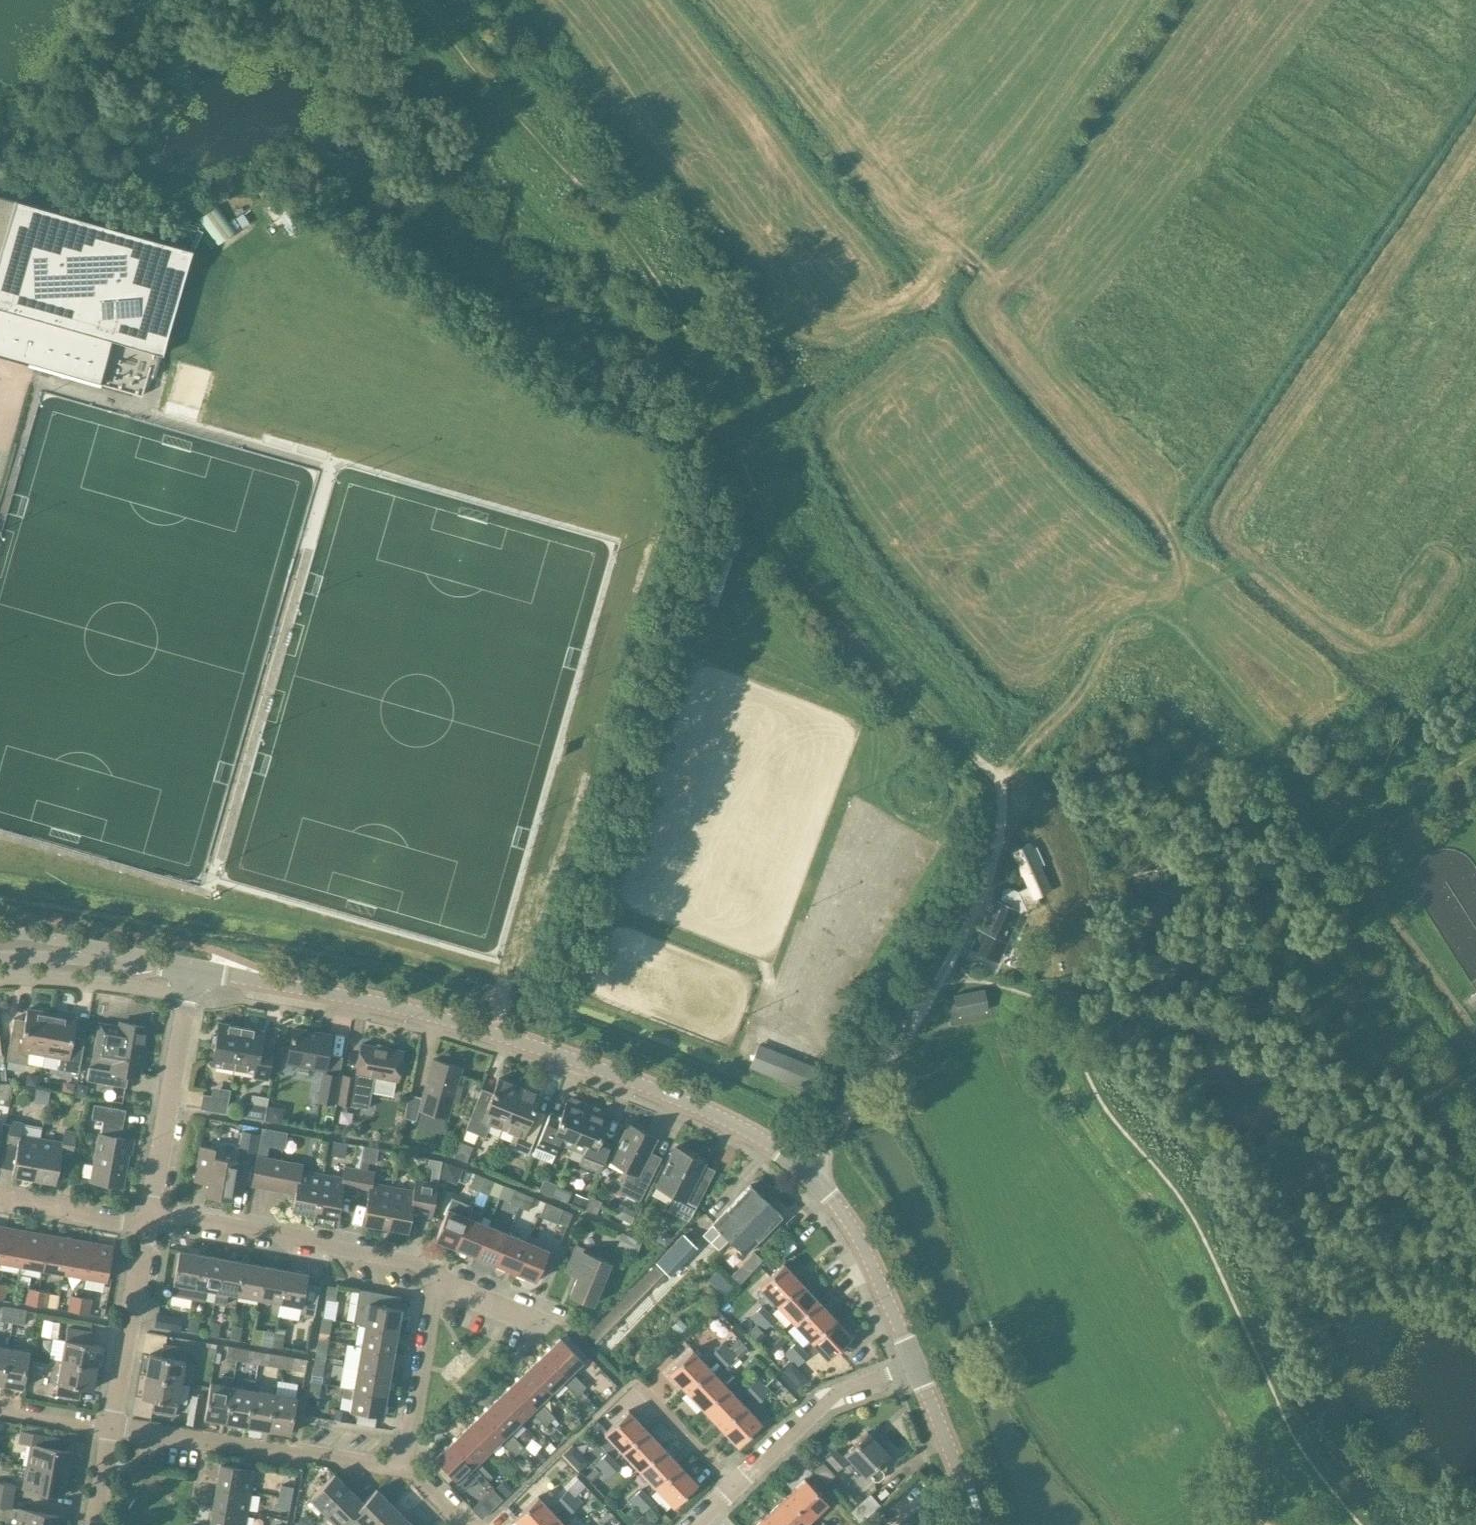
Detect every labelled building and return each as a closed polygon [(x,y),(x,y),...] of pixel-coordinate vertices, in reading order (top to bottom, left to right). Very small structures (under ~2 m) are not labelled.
[(19,360),(24,361),(134,393),(135,390),(141,392),(141,395),(142,395),(148,374),(155,377),(160,361),(192,249),(160,240),(148,237),(92,221),(40,206),(36,205),(31,203),(15,199),(15,200),(0,196),(0,355),(19,360)] [(232,221),(219,204),(199,218),(217,244),(237,229),(232,221)] [(1005,887),(999,899),(1019,909),(1036,902),(1039,901),(1036,894),(1047,889),(1050,888),(1040,866),(1045,864),(1036,845),(1032,847),(1029,841),(1011,849),(1028,885),(1018,890),(1008,886),(1005,887)] [(999,899),(993,897),(970,945),(973,947),(987,953),(997,934),(1005,938),(1019,909),(999,899)] [(957,1013),(987,1007),(983,987),(953,993),(957,1013)] [(29,1052),(45,1055),(52,1012),(28,1008),(24,1034),(12,1031),(7,1060),(27,1063),(29,1052)] [(52,1012),(45,1055),(59,1057),(57,1070),(78,1072),(82,1044),(72,1042),(73,1036),(76,1017),(52,1012)] [(111,1063),(110,1070),(88,1066),(86,1080),(125,1086),(128,1073),(140,1075),(148,1025),(119,1020),(118,1024),(98,1022),(92,1059),(111,1063)] [(213,1062),(235,1066),(242,1024),(220,1021),(213,1062)] [(264,1028),(242,1024),(235,1066),(255,1070),(254,1075),(268,1078),(272,1051),(260,1049),(264,1028)] [(325,1068),(331,1035),(294,1028),(288,1062),(325,1068)] [(362,1044),(357,1072),(354,1072),(353,1076),(342,1074),(337,1103),(368,1108),(371,1091),(394,1094),(397,1079),(398,1080),(403,1051),(362,1044)] [(760,1044),(750,1067),(805,1089),(814,1066),(760,1044)] [(458,1084),(463,1067),(433,1059),(422,1096),(409,1092),(404,1116),(416,1119),(419,1108),(448,1117),(452,1100),(458,1102),(463,1085),(458,1084)] [(339,1076),(321,1072),(316,1101),(334,1103),(339,1076)] [(490,1124),(503,1129),(520,1086),(500,1078),(494,1091),(489,1106),(475,1101),(464,1130),(485,1137),(490,1124)] [(520,1086),(503,1129),(513,1133),(508,1146),(528,1154),(539,1127),(529,1123),(535,1109),(540,1094),(520,1086)] [(229,1097),(202,1093),(200,1107),(226,1112),(229,1097)] [(559,1143),(572,1148),(588,1107),(567,1099),(562,1114),(556,1128),(543,1123),(534,1146),(555,1154),(559,1143)] [(131,1137),(121,1135),(125,1108),(94,1103),(91,1117),(102,1120),(99,1132),(91,1179),(123,1184),(131,1137)] [(264,1119),(266,1108),(246,1104),(244,1115),(264,1119)] [(588,1107),(572,1148),(582,1152),(579,1165),(600,1171),(609,1146),(598,1142),(609,1115),(588,1107)] [(14,1174),(36,1177),(43,1137),(22,1134),(24,1123),(10,1120),(7,1143),(18,1145),(14,1174)] [(610,1161),(628,1170),(617,1191),(640,1201),(662,1156),(651,1151),(658,1138),(629,1123),(610,1161)] [(63,1140),(43,1137),(36,1177),(56,1181),(61,1152),(74,1154),(78,1131),(65,1128),(63,1140)] [(238,1156),(254,1159),(258,1133),(243,1130),(238,1156)] [(218,1147),(205,1145),(202,1144),(195,1178),(211,1181),(209,1193),(234,1198),(240,1160),(216,1155),(218,1147)] [(704,1192),(693,1186),(705,1162),(676,1147),(657,1186),(674,1195),(667,1210),(690,1220),(704,1192)] [(292,1208),(314,1212),(321,1172),(300,1168),(302,1162),(256,1154),(251,1183),(295,1191),(292,1208)] [(341,1187),(355,1189),(359,1167),(344,1165),(342,1176),(321,1172),(314,1212),(336,1216),(341,1187)] [(363,1222),(385,1226),(392,1185),(372,1181),(374,1170),(359,1167),(355,1189),(368,1192),(363,1222)] [(484,1176),(475,1172),(470,1185),(479,1189),(484,1176)] [(504,1185),(484,1176),(479,1189),(499,1197),(504,1185)] [(410,1210),(431,1214),(430,1216),(431,1216),(438,1182),(430,1181),(415,1178),(413,1189),(392,1185),(385,1226),(407,1230),(410,1210)] [(568,1199),(571,1189),(544,1180),(541,1191),(568,1199)] [(729,1238),(768,1199),(751,1183),(713,1223),(729,1238)] [(525,1192),(514,1188),(509,1203),(519,1207),(525,1192)] [(534,1196),(525,1192),(519,1207),(529,1211),(534,1196)] [(468,1216),(472,1205),(452,1197),(435,1238),(456,1246),(468,1216)] [(783,1214),(768,1199),(729,1238),(745,1253),(783,1214)] [(572,1212),(562,1208),(557,1222),(567,1226),(572,1212)] [(456,1246),(476,1255),(488,1224),(468,1216),(456,1246)] [(476,1255),(496,1263),(508,1232),(488,1224),(476,1255)] [(6,1226),(0,1258),(0,1261),(21,1265),(27,1229),(6,1226)] [(48,1233),(27,1229),(21,1265),(41,1268),(48,1233)] [(496,1263),(516,1271),(528,1241),(508,1232),(496,1263)] [(636,1253),(642,1240),(622,1232),(617,1245),(636,1253)] [(69,1237),(48,1233),(41,1268),(62,1272),(69,1237)] [(696,1246),(682,1233),(655,1261),(670,1275),(696,1246)] [(90,1240),(69,1237),(62,1272),(83,1276),(90,1240)] [(111,1244),(90,1240),(83,1276),(105,1279),(111,1244)] [(549,1249),(528,1241),(516,1271),(536,1280),(549,1249)] [(594,1303),(611,1262),(589,1252),(590,1249),(577,1244),(566,1269),(578,1275),(570,1294),(594,1303)] [(171,1294),(191,1298),(200,1252),(178,1248),(172,1281),(173,1281),(171,1294)] [(549,1250),(542,1265),(550,1268),(556,1253),(549,1250)] [(207,1287),(215,1289),(221,1256),(200,1252),(191,1298),(204,1300),(207,1287)] [(228,1291),(237,1293),(242,1260),(221,1256),(215,1289),(216,1289),(214,1303),(226,1304),(228,1291)] [(237,1293),(258,1296),(264,1264),(242,1260),(237,1293)] [(760,1285),(777,1304),(801,1282),(784,1263),(760,1285)] [(258,1296),(279,1300),(285,1268),(264,1264),(258,1296)] [(597,1343),(665,1273),(655,1264),(587,1333),(597,1343)] [(279,1300),(300,1304),(299,1311),(313,1314),(319,1284),(305,1282),(307,1272),(285,1268),(279,1300)] [(818,1300),(801,1282),(777,1304),(794,1322),(818,1300)] [(338,1285),(327,1284),(325,1298),(335,1300),(338,1285)] [(25,1302),(35,1304),(38,1288),(28,1287),(25,1302)] [(38,1288),(35,1304),(48,1306),(50,1290),(38,1288)] [(401,1307),(399,1307),(378,1303),(380,1291),(358,1288),(356,1300),(352,1321),(397,1329),(401,1307)] [(68,1309),(77,1311),(80,1296),(70,1294),(68,1309)] [(80,1296),(77,1311),(90,1313),(93,1298),(80,1296)] [(835,1318),(818,1300),(794,1322),(811,1340),(835,1318)] [(0,1318),(12,1320),(14,1306),(3,1304),(0,1318)] [(749,1317),(756,1324),(769,1312),(762,1305),(749,1317)] [(27,1308),(14,1306),(12,1320),(25,1322),(27,1308)] [(756,1324),(762,1330),(775,1318),(769,1312),(756,1324)] [(158,1313),(155,1326),(180,1330),(182,1317),(158,1313)] [(190,1316),(187,1331),(198,1333),(200,1318),(190,1316)] [(332,1318),(322,1316),(319,1331),(330,1333),(332,1318)] [(853,1336),(835,1318),(811,1340),(829,1359),(853,1336)] [(211,1320),(208,1335),(219,1336),(221,1322),(211,1320)] [(364,1324),(361,1345),(393,1350),(397,1329),(352,1321),(352,1323),(364,1324)] [(232,1324),(229,1338),(240,1340),(243,1325),(232,1324)] [(64,1338),(60,1360),(97,1366),(100,1344),(89,1342),(91,1330),(67,1327),(65,1338),(64,1338)] [(253,1327),(250,1342),(261,1344),(264,1329),(253,1327)] [(282,1346),(284,1333),(272,1331),(270,1344),(282,1346)] [(545,1352),(570,1378),(574,1374),(572,1371),(583,1360),(561,1337),(545,1352)] [(329,1340),(318,1338),(316,1353),(326,1354),(329,1340)] [(710,1353),(718,1361),(731,1348),(723,1340),(710,1353)] [(783,1353),(790,1360),(803,1348),(796,1341),(783,1353)] [(149,1352),(146,1374),(182,1380),(185,1359),(184,1359),(187,1347),(163,1343),(161,1354),(149,1352)] [(226,1357),(237,1359),(239,1346),(228,1344),(226,1357)] [(390,1372),(393,1350),(361,1345),(357,1366),(390,1372)] [(30,1350),(8,1346),(2,1382),(24,1386),(30,1350)] [(237,1359),(258,1363),(260,1350),(239,1346),(237,1359)] [(731,1348),(718,1361),(724,1367),(736,1354),(731,1348)] [(790,1360),(796,1367),(809,1355),(803,1348),(790,1360)] [(669,1372),(687,1390),(711,1367),(693,1349),(669,1372)] [(258,1363),(279,1366),(282,1353),(260,1350),(258,1363)] [(562,1380),(565,1383),(570,1378),(545,1352),(529,1367),(551,1390),(562,1380)] [(279,1366),(291,1368),(293,1356),(282,1353),(279,1366)] [(325,1361),(314,1359),(312,1374),(323,1375),(325,1361)] [(57,1382),(58,1382),(56,1393),(80,1397),(81,1385),(93,1387),(97,1366),(60,1360),(57,1382)] [(357,1366),(353,1387),(386,1393),(390,1372),(357,1366)] [(540,1401),(551,1390),(529,1367),(513,1382),(539,1408),(543,1404),(540,1401)] [(728,1385),(711,1367),(687,1390),(704,1408),(728,1385)] [(142,1396),(152,1398),(150,1409),(175,1413),(177,1402),(178,1402),(182,1380),(146,1374),(142,1396)] [(203,1417),(225,1420),(232,1385),(234,1376),(221,1374),(220,1383),(209,1381),(203,1417)] [(580,1380),(574,1374),(570,1378),(565,1383),(571,1389),(575,1384),(580,1380)] [(232,1385),(225,1420),(247,1424),(253,1388),(255,1379),(243,1377),(242,1386),(232,1385)] [(744,1390),(751,1397),(764,1385),(757,1377),(744,1390)] [(322,1382),(311,1380),(308,1395),(319,1397),(322,1382)] [(575,1384),(571,1389),(577,1395),(582,1391),(586,1386),(580,1380),(575,1384)] [(531,1410),(534,1413),(539,1408),(513,1382),(498,1397),(520,1420),(531,1410)] [(745,1403),(728,1385),(704,1408),(721,1426),(745,1403)] [(764,1385),(751,1397),(757,1403),(770,1390),(764,1385)] [(353,1387),(343,1386),(341,1396),(352,1398),(350,1409),(382,1415),(386,1393),(353,1387)] [(247,1424),(268,1428),(274,1392),(253,1388),(247,1424)] [(296,1396),(274,1392),(268,1428),(290,1432),(296,1396)] [(509,1431),(520,1420),(498,1397),(482,1412),(507,1438),(512,1434),(509,1431)] [(763,1421),(745,1403),(721,1426),(739,1445),(763,1421)] [(543,1404),(539,1408),(534,1413),(540,1419),(549,1410),(543,1404)] [(546,1425),(550,1421),(555,1416),(549,1410),(540,1419),(546,1425)] [(605,1433),(623,1451),(647,1428),(630,1410),(605,1433)] [(202,1413),(190,1411),(188,1424),(200,1425),(202,1413)] [(500,1440),(502,1443),(507,1438),(482,1412),(467,1427),(489,1450),(500,1440)] [(489,1450),(467,1427),(451,1442),(476,1468),(481,1464),(478,1461),(489,1450)] [(664,1446),(647,1428),(623,1451),(640,1469),(664,1446)] [(31,1443),(27,1464),(67,1472),(71,1450),(43,1445),(45,1433),(21,1429),(19,1441),(31,1443)] [(867,1475),(868,1474),(874,1480),(878,1480),(883,1475),(883,1471),(878,1465),(891,1453),(869,1430),(846,1452),(850,1457),(867,1475)] [(512,1434),(507,1438),(502,1443),(508,1449),(513,1444),(518,1440),(512,1434)] [(513,1444),(508,1449),(514,1455),(519,1451),(524,1446),(518,1440),(513,1444)] [(465,1489),(481,1474),(476,1468),(451,1442),(435,1457),(457,1481),(465,1489)] [(681,1464),(664,1446),(640,1469),(657,1487),(681,1464)] [(846,1452),(843,1455),(836,1448),(826,1457),(837,1469),(847,1459),(850,1457),(846,1452)] [(594,1464),(601,1472),(615,1459),(608,1452),(594,1464)] [(601,1472),(607,1478),(620,1465),(615,1459),(601,1472)] [(220,1462),(216,1483),(250,1489),(254,1468),(220,1462)] [(64,1493),(67,1472),(27,1464),(23,1485),(64,1493)] [(476,1468),(481,1474),(488,1481),(492,1476),(486,1469),(481,1464),(476,1468)] [(699,1482),(681,1464),(657,1487),(674,1505),(699,1482)] [(310,1497),(325,1512),(349,1488),(334,1473),(310,1497)] [(811,1519),(829,1501),(807,1477),(788,1495),(811,1519)] [(14,1496),(16,1484),(0,1481),(0,1494),(14,1496)] [(247,1509),(250,1489),(216,1483),(213,1504),(247,1509)] [(280,1484),(278,1494),(292,1496),(293,1486),(280,1484)] [(354,1512),(367,1524),(369,1524),(391,1503),(376,1487),(362,1501),(363,1502),(354,1511),(354,1512)] [(556,1500),(563,1508),(577,1495),(569,1487),(556,1500)] [(349,1488),(325,1512),(338,1524),(341,1524),(354,1512),(354,1511),(363,1502),(362,1501),(349,1488)] [(628,1500),(635,1508),(648,1495),(642,1488),(628,1500)] [(880,1504),(870,1492),(849,1511),(859,1523),(880,1504)] [(12,1508),(14,1496),(0,1494),(0,1506),(12,1508)] [(278,1494),(276,1506),(289,1509),(292,1496),(278,1494)] [(563,1508),(569,1514),(582,1501),(577,1495),(563,1508)] [(640,1514),(654,1502),(648,1495),(635,1508),(640,1514)] [(811,1519),(788,1495),(770,1512),(782,1524),(804,1524),(811,1519)] [(483,1496),(474,1505),(483,1515),(492,1506),(483,1496)] [(520,1524),(545,1524),(556,1514),(539,1496),(515,1519),(520,1524)] [(391,1503),(369,1524),(398,1524),(406,1517),(391,1503)] [(247,1509),(213,1504),(210,1524),(214,1524),(244,1524),(247,1509)] [(16,1524),(58,1524),(60,1515),(19,1507),(16,1524)] [(770,1512),(756,1524),(782,1524),(770,1512)] [(556,1514),(545,1524),(567,1524),(556,1514)] [(406,1517),(398,1524),(414,1524),(406,1517)]
